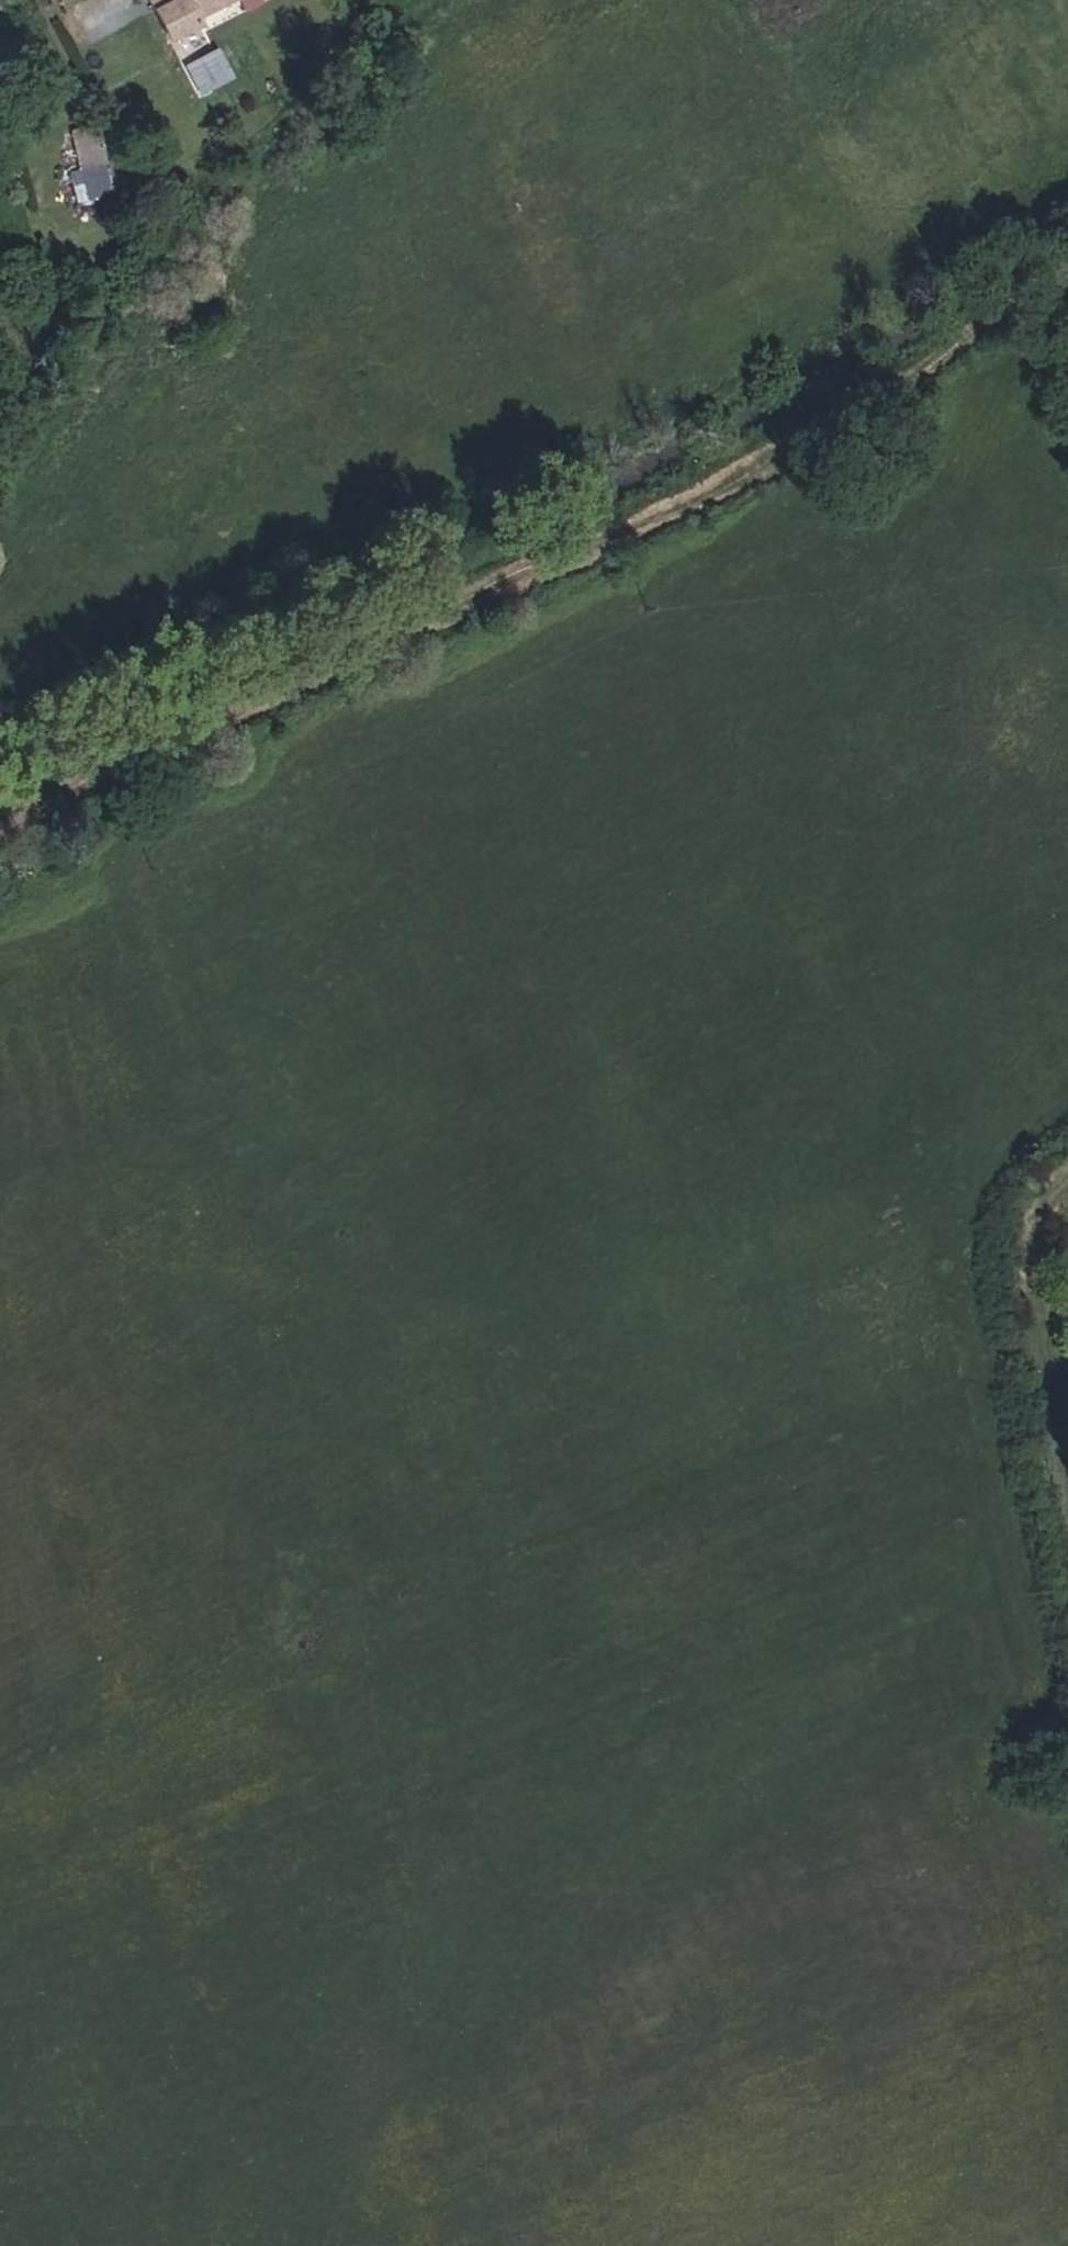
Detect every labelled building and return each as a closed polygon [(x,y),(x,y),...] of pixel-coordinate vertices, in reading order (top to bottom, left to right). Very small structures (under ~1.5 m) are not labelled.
[(173,45),(203,27),(200,22),(237,0),(147,0),(173,45)] [(217,47),(185,64),(201,94),(234,76),(217,47)]
